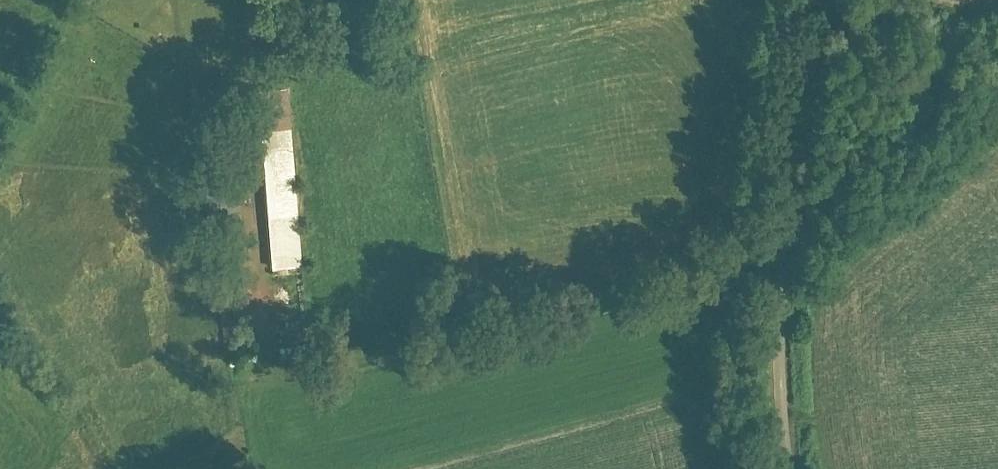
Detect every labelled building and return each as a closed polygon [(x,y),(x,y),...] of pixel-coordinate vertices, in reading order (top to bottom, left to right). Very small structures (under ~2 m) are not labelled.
[(267,150),(275,219),(302,216),(295,147),(267,150)]
